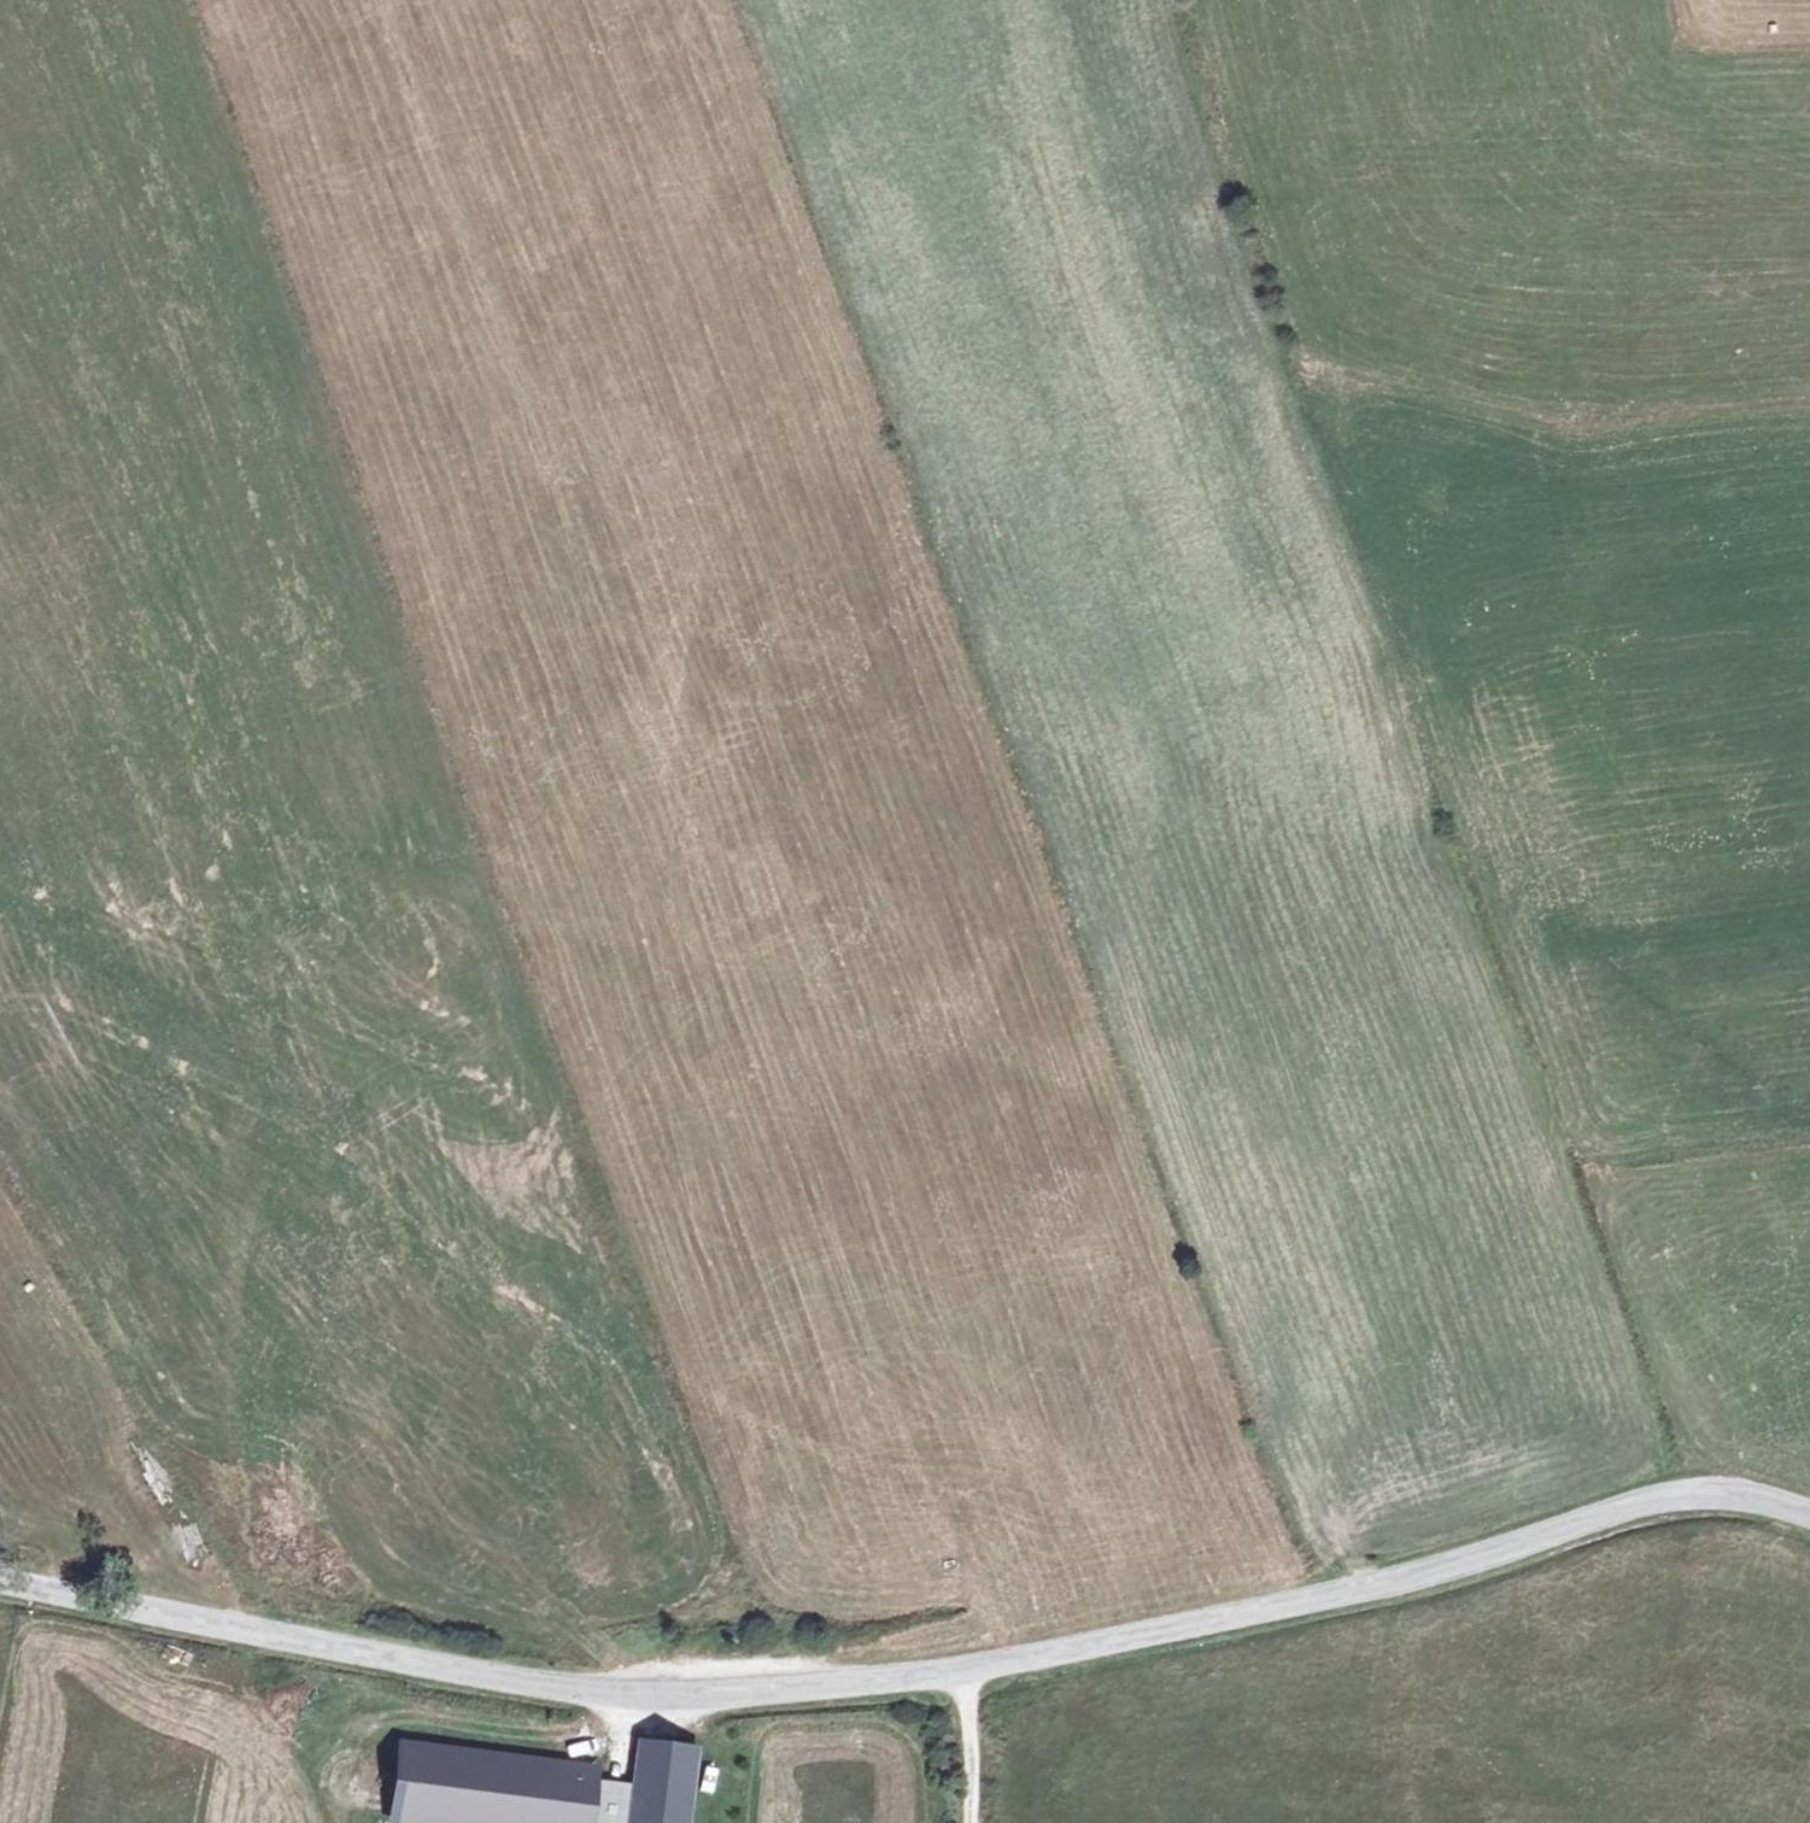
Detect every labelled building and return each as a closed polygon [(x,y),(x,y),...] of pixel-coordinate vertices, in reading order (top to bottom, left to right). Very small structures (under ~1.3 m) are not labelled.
[(645,1741),(640,1792),(637,1819),(636,1822),(645,1822),(659,1743),(645,1741)] [(659,1743),(645,1822),(689,1822),(697,1747),(659,1743)] [(401,1746),(393,1819),(426,1822),(591,1822),(592,1813),(595,1786),(597,1769),(534,1761),(401,1746)] [(640,1792),(595,1786),(592,1813),(637,1819),(640,1792)]
